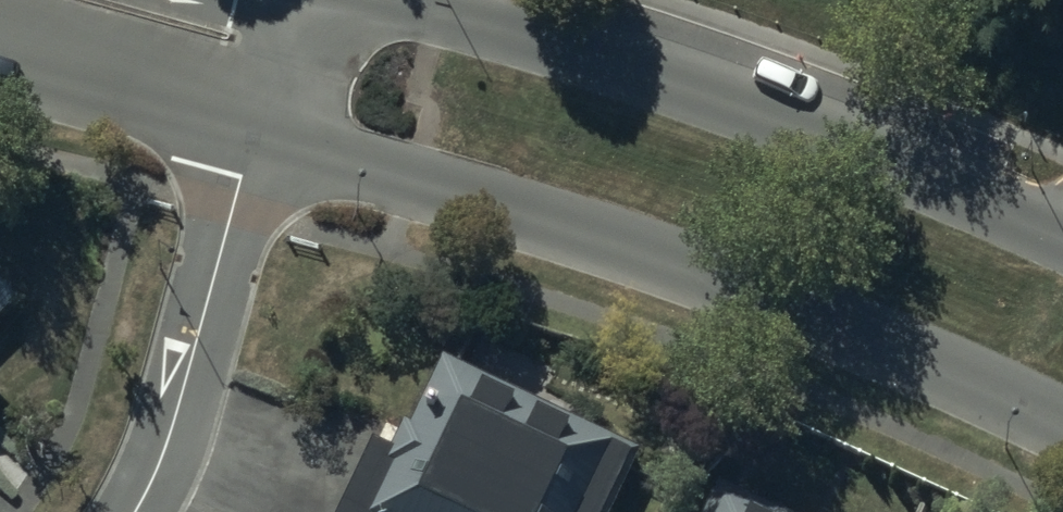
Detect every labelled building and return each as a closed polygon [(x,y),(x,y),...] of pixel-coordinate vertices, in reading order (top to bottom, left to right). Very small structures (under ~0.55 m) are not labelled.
[(13,305),(0,292),(0,318),(13,305)] [(442,368),(412,433),(403,429),(390,457),(371,448),(342,511),(615,511),(639,459),(442,368)] [(720,489),(709,511),(766,511),(720,489)]
